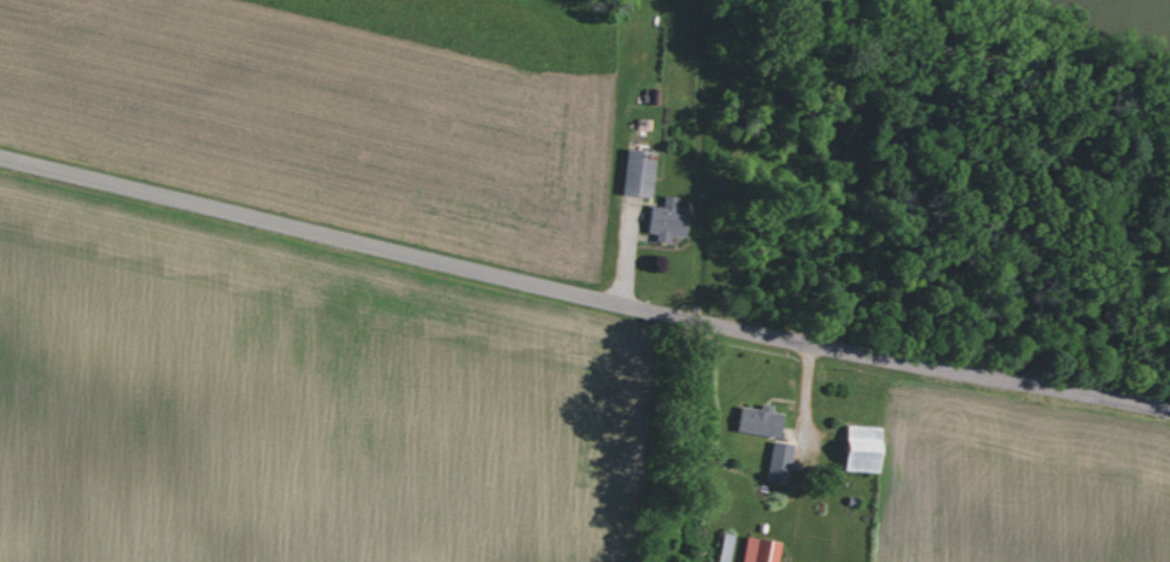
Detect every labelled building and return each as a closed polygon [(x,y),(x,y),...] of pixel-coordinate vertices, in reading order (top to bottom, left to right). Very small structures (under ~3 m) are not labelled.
[(655,196),(657,157),(650,157),(650,150),(627,149),(625,195),(655,196)] [(665,206),(653,205),(650,231),(659,232),(659,240),(673,241),(674,234),(690,236),(693,210),(679,208),(681,196),(666,195),(665,206)] [(740,430),(783,438),(787,414),(775,411),(776,405),(765,403),(764,410),(745,406),(740,430)] [(850,471),(885,472),(887,426),(852,425),(850,471)] [(770,478),(792,480),(795,443),(774,441),(770,478)] [(735,534),(725,532),(720,561),(731,561),(735,534)] [(749,536),(745,561),(781,561),(784,540),(749,536)]
